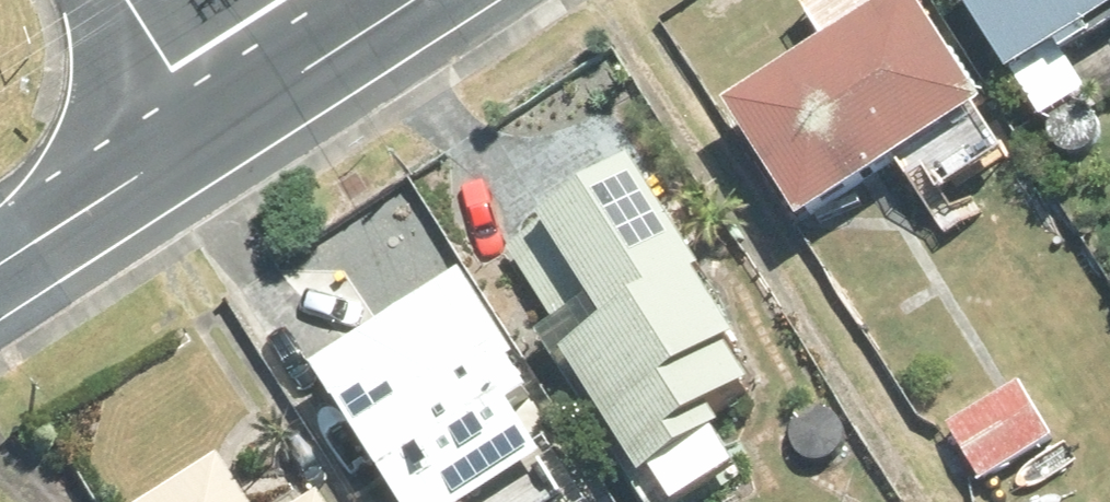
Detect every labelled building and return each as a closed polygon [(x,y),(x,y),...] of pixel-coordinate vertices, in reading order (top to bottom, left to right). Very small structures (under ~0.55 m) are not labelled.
[(902,0),(835,44),(844,59),(740,127),(816,242),(999,123),(923,9),(912,15),(902,0)] [(964,2),(1025,93),(1071,63),(1075,68),(1104,49),(1099,45),(1109,37),(1109,0),(966,0),(964,2)] [(745,375),(756,368),(714,303),(719,298),(648,187),(556,245),(549,235),(519,255),(571,337),(550,350),(646,501),(729,501),(751,488),(732,457),(737,452),(728,439),(767,407),(745,375)] [(382,389),(344,414),(400,501),(411,501),(444,481),(458,501),(571,501),(573,501),(532,442),(536,440),(454,308),(367,364),(382,389)] [(1026,389),(954,435),(989,491),(1061,447),(1026,389)] [(216,473),(168,501),(235,501),(216,473)]
